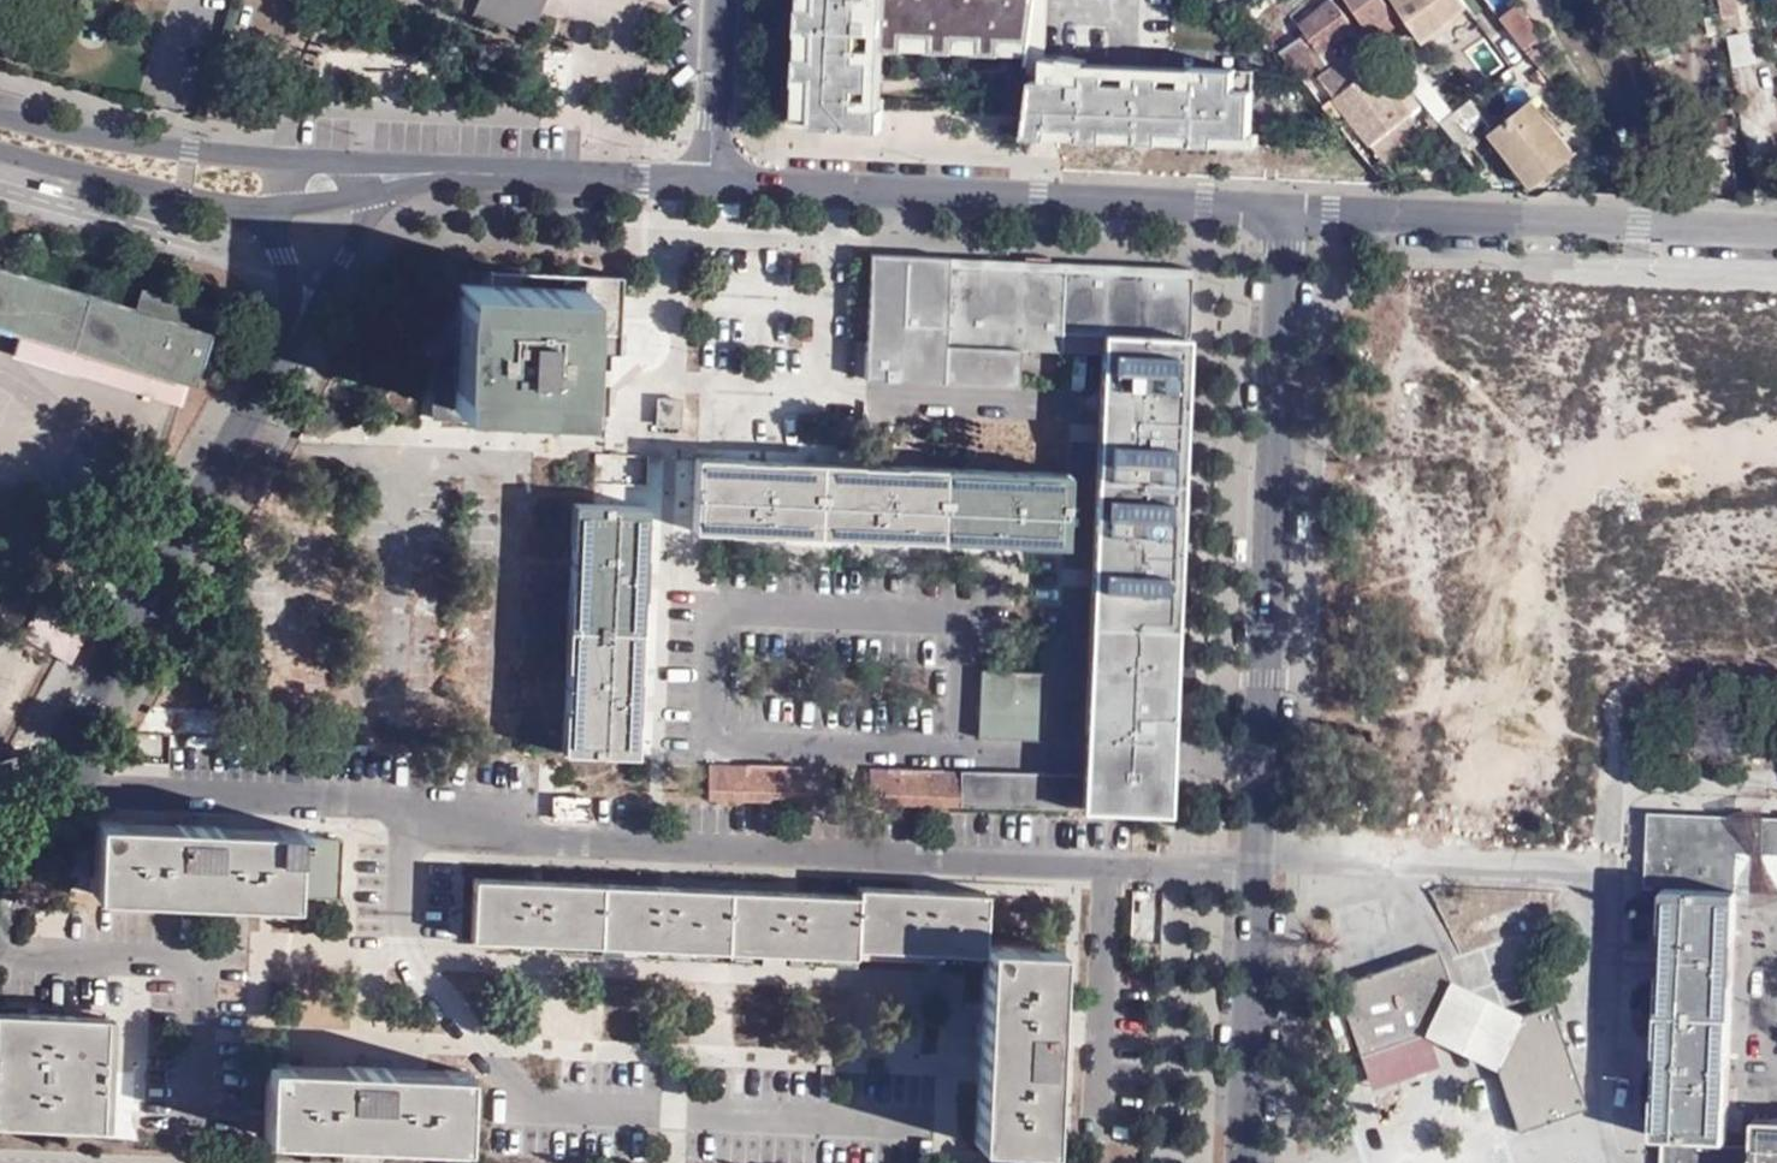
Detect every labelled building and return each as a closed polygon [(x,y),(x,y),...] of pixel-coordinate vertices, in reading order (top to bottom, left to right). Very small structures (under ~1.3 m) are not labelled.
[(539,16),(503,0),(481,0),(478,8),(534,31),(539,16)] [(539,16),(540,15),(546,0),(503,0),(539,16)] [(789,119),(881,124),(885,47),(888,0),(796,0),(789,119)] [(885,47),(902,47),(1033,53),(1035,0),(888,0),(885,47)] [(1299,24),(1323,54),(1355,25),(1333,0),(1329,0),(1299,24)] [(1359,17),(1381,1),(1381,0),(1346,0),(1359,17)] [(1462,0),(1392,0),(1421,42),(1446,24),(1444,22),(1466,6),(1462,0)] [(1745,16),(1742,0),(1723,0),(1728,19),(1745,16)] [(1390,14),(1381,1),(1359,17),(1368,28),(1369,29),(1390,14)] [(1515,3),(1498,16),(1522,47),(1539,33),(1515,3)] [(1731,63),(1753,61),(1749,29),(1728,32),(1731,63)] [(1636,37),(1634,30),(1624,34),(1627,42),(1636,37)] [(1299,37),(1281,49),(1300,74),(1316,63),(1299,37)] [(1372,143),(1409,114),(1358,47),(1320,78),(1372,143)] [(1033,53),(1028,129),(1250,143),(1253,87),(1235,86),(1236,65),(1053,54),(1033,53)] [(1494,125),(1474,97),(1442,122),(1463,149),(1494,125)] [(1520,126),(1511,115),(1491,132),(1530,182),(1546,168),(1552,173),(1575,155),(1540,110),(1520,126)] [(1420,127),(1409,114),(1372,143),(1383,157),(1420,127)] [(890,285),(851,246),(841,245),(838,333),(857,334),(856,372),(870,372),(922,374),(980,376),(968,365),(921,317),(890,285)] [(1182,257),(851,246),(890,285),(921,317),(968,365),(980,376),(1009,377),(1060,379),(1061,342),(1092,343),(1093,324),(1180,327),(1182,257)] [(19,332),(189,383),(193,385),(214,314),(112,282),(106,303),(0,271),(0,326),(19,332)] [(611,350),(611,329),(614,273),(574,271),(574,287),(450,282),(447,341),(445,405),(488,407),(528,408),(598,411),(599,385),(601,350),(611,350)] [(634,331),(611,329),(611,350),(601,350),(599,385),(633,356),(634,331)] [(189,383),(19,332),(12,355),(182,407),(189,383)] [(1095,406),(1093,476),(1179,479),(1184,335),(1098,332),(1095,406)] [(669,395),(646,395),(645,420),(668,420),(669,395)] [(516,423),(528,408),(488,407),(498,422),(500,424),(502,425),(504,426),(506,426),(509,426),(512,426),(514,425),(516,423)] [(689,457),(686,530),(748,533),(810,535),(813,463),(689,457)] [(813,463),(810,535),(877,538),(935,541),(938,468),(813,463)] [(938,468),(935,541),(1001,543),(1065,545),(1068,473),(938,468)] [(1179,479),(1093,476),(1089,566),(1086,622),(1174,625),(1179,479)] [(564,625),(633,628),(634,571),(636,500),(567,498),(564,625)] [(70,664),(91,626),(41,599),(20,637),(70,664)] [(1086,622),(1078,799),(1167,802),(1170,735),(1174,625),(1086,622)] [(633,628),(564,625),(559,748),(628,750),(630,697),(633,628)] [(972,729),(1037,731),(1039,664),(975,661),(972,729)] [(740,758),(705,756),(704,790),(830,795),(830,761),(795,760),(795,757),(740,754),(740,758)] [(884,760),(866,758),(865,793),(954,796),(956,762),(937,761),(938,758),(884,756),(884,760)] [(554,793),(553,817),(587,819),(588,795),(554,793)] [(1663,885),(1735,888),(1776,890),(1776,819),(1647,811),(1643,883),(1663,885)] [(195,824),(97,821),(94,893),(155,895),(235,898),(293,900),(293,891),(333,893),(335,834),(295,833),(295,827),(195,824)] [(601,940),(602,880),(536,878),(474,876),(472,936),(534,938),(601,940)] [(918,940),(981,943),(981,933),(982,882),(919,880),(854,878),(854,889),(851,937),(918,940)] [(726,945),(728,884),(669,882),(602,880),(601,940),(667,943),(726,945)] [(728,884),(726,945),(789,947),(851,949),(851,937),(854,889),(728,884)] [(1735,888),(1663,885),(1656,1008),(1730,1012),(1732,954),(1735,888)] [(981,933),(981,943),(973,1133),(1033,1135),(1037,1042),(1042,937),(981,933)] [(1435,952),(1332,984),(1357,1054),(1423,1030),(1448,979),(1435,952)] [(1448,979),(1423,1030),(1498,1069),(1523,1013),(1448,979)] [(1523,1013),(1498,1069),(1520,1129),(1588,1101),(1551,1003),(1523,1013)] [(1730,1012),(1656,1008),(1650,1133),(1724,1137),(1727,1074),(1730,1012)] [(0,1012),(0,1122),(103,1125),(104,1067),(105,1015),(0,1012)] [(362,1064),(273,1061),(270,1133),(467,1141),(471,1067),(362,1064)] [(1749,1146),(1748,1162),(1776,1162),(1776,1118),(1750,1116),(1749,1146)] [(1686,1143),(1657,1142),(1656,1162),(1685,1162),(1686,1143)] [(1749,1146),(1686,1143),(1685,1162),(1748,1162),(1749,1146)]
